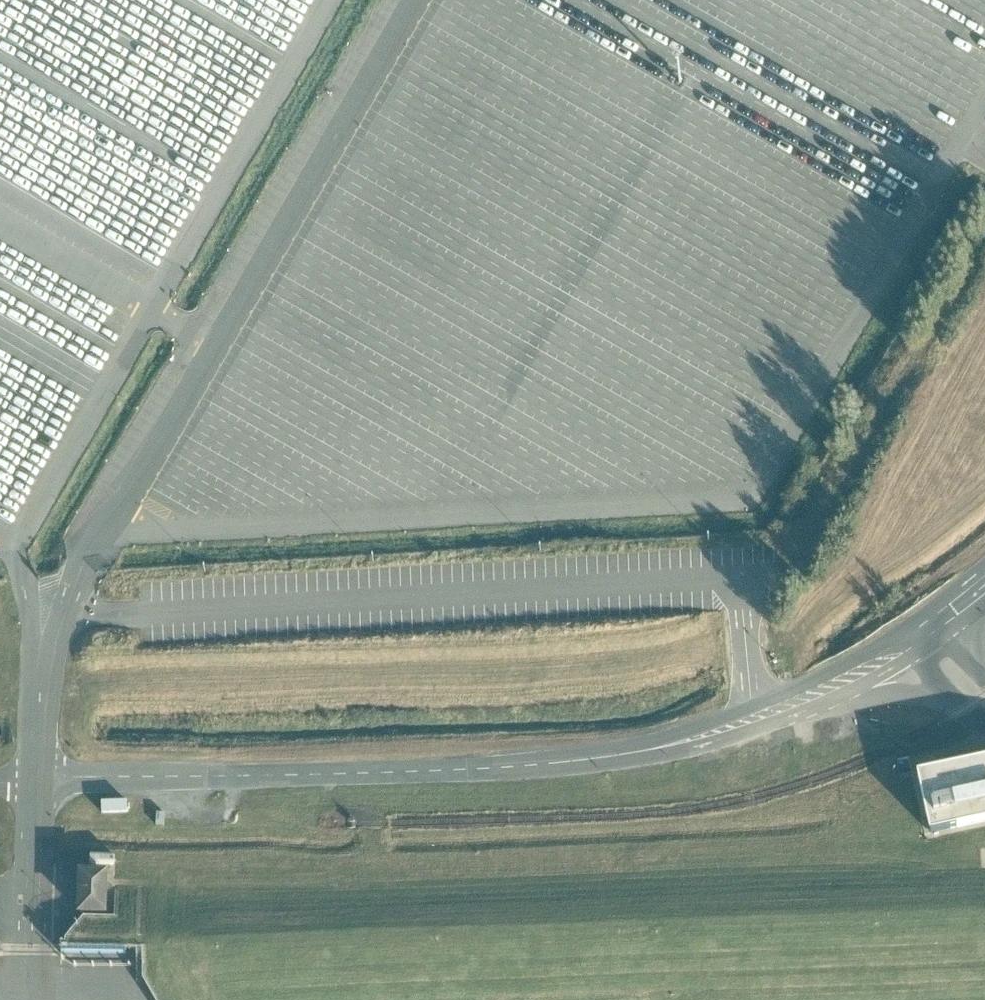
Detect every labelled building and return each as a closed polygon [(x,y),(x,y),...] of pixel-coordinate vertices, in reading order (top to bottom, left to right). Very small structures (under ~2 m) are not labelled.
[(938,765),(951,762),(951,766),(984,759),(984,741),(935,752),(938,765)] [(917,775),(930,835),(984,824),(984,761),(917,775)] [(102,801),(102,812),(129,812),(129,801),(102,801)] [(108,917),(107,871),(77,871),(77,918),(108,917)]
